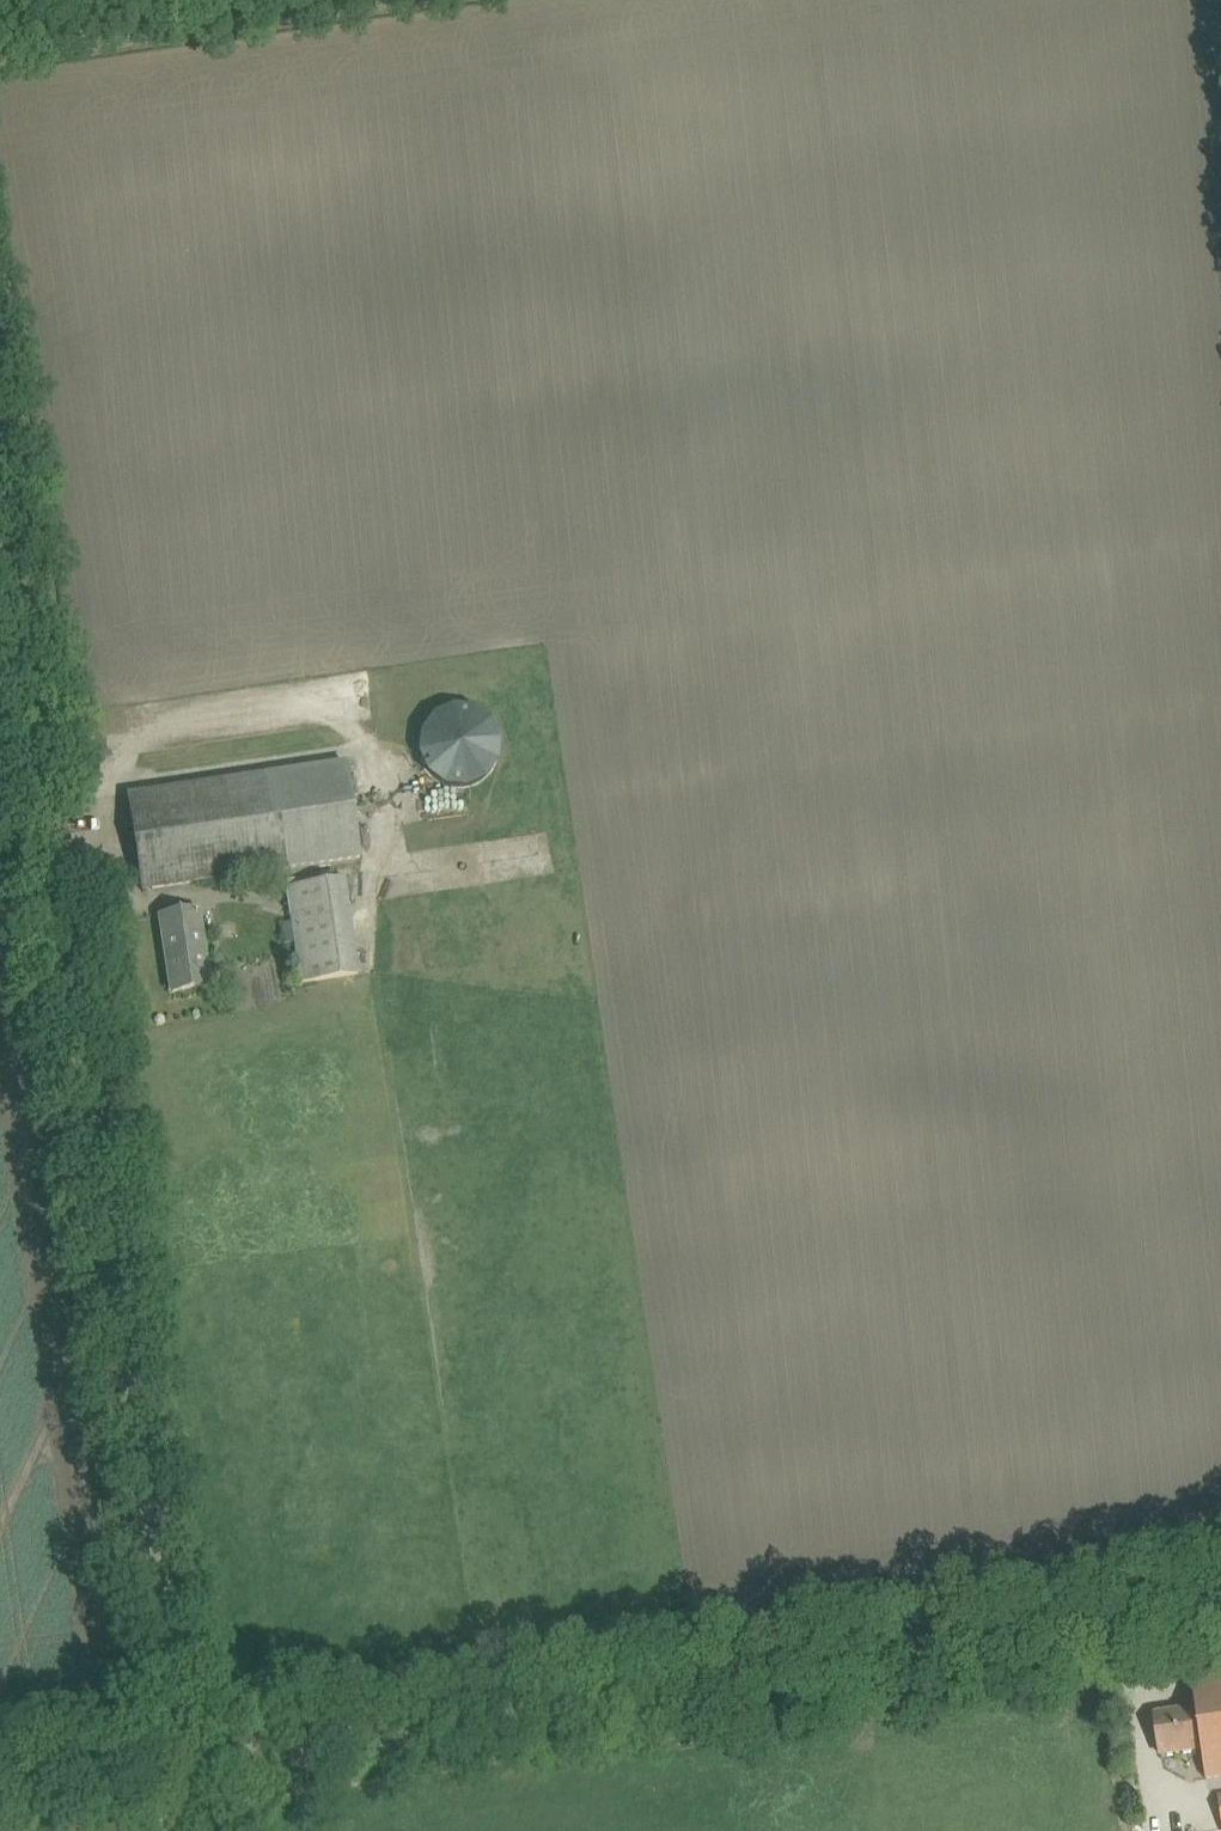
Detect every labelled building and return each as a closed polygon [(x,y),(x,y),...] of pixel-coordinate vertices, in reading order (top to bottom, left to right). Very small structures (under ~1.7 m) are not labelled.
[(423,733),(421,755),(429,774),(445,784),(465,788),(486,780),(498,762),(501,743),(493,724),(475,710),(454,709),(435,716),(423,733)] [(142,891),(316,865),(359,859),(346,764),(129,796),(142,891)] [(288,888),(302,984),(361,975),(348,879),(288,888)] [(197,911),(185,913),(162,916),(172,993),(208,988),(197,911)] [(1161,1738),(1163,1757),(1203,1751),(1207,1780),(1220,1778),(1220,1676),(1192,1680),(1196,1708),(1157,1714),(1161,1738)]
